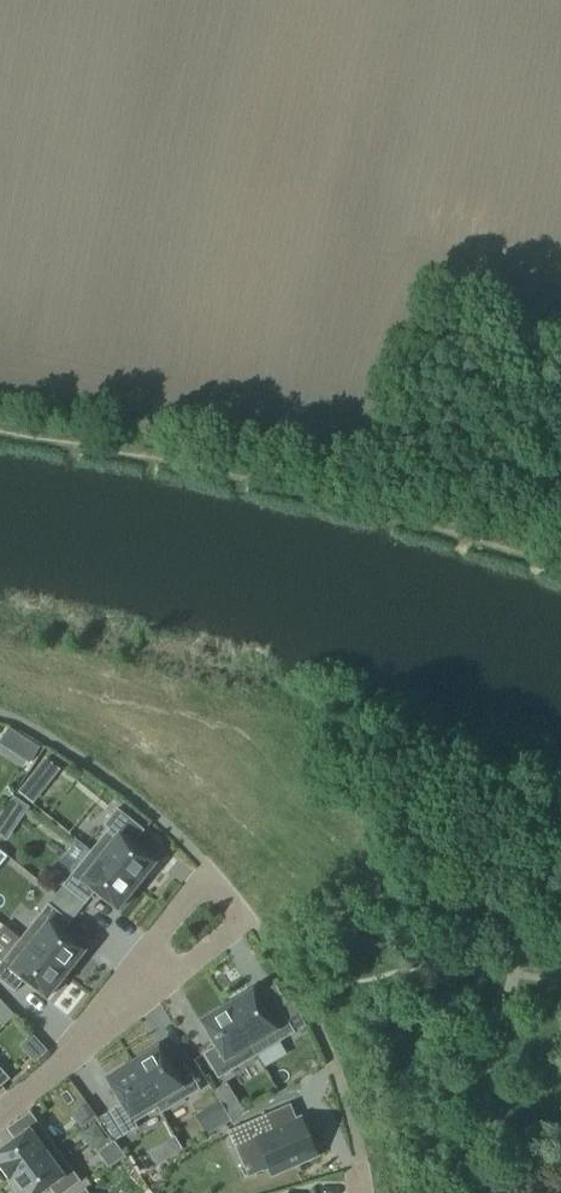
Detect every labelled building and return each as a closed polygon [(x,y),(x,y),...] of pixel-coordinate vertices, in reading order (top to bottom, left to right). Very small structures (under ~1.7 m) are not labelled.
[(38,745),(28,739),(18,756),(28,762),(38,745)] [(30,776),(17,792),(31,804),(44,787),(30,776)] [(108,830),(90,852),(135,888),(154,864),(132,846),(144,831),(117,809),(104,826),(108,830)] [(0,817),(0,838),(6,842),(15,827),(0,817)] [(116,911),(135,888),(90,852),(62,887),(85,905),(94,893),(116,911)] [(48,905),(19,940),(65,976),(83,952),(61,934),(70,923),(48,905)] [(65,976),(19,940),(0,964),(0,981),(14,993),(23,981),(46,999),(65,976)] [(252,991),(226,1007),(256,1056),(294,1033),(279,1009),(267,1016),(252,991)] [(4,1004),(0,1008),(0,1023),(3,1025),(14,1014),(4,1004)] [(217,1080),(256,1056),(226,1007),(200,1023),(215,1047),(203,1055),(217,1080)] [(157,1049),(131,1064),(161,1114),(199,1091),(184,1066),(172,1073),(157,1049)] [(161,1114),(131,1064),(105,1080),(120,1105),(108,1112),(123,1137),(137,1128),(134,1123),(157,1109),(160,1114),(161,1114)] [(9,1080),(0,1070),(0,1088),(9,1080)] [(244,1113),(236,1099),(223,1106),(232,1121),(244,1113)] [(207,1110),(218,1129),(230,1122),(219,1103),(207,1110)] [(278,1112),(238,1129),(245,1146),(262,1139),(275,1169),(281,1166),(283,1173),(326,1154),(324,1149),(328,1148),(321,1132),(318,1134),(311,1117),(285,1128),(278,1112)] [(47,1153),(29,1128),(0,1149),(0,1175),(6,1183),(47,1153)] [(174,1137),(160,1144),(168,1157),(181,1149),(174,1137)] [(13,1192),(44,1192),(65,1178),(47,1153),(6,1183),(13,1192)]
